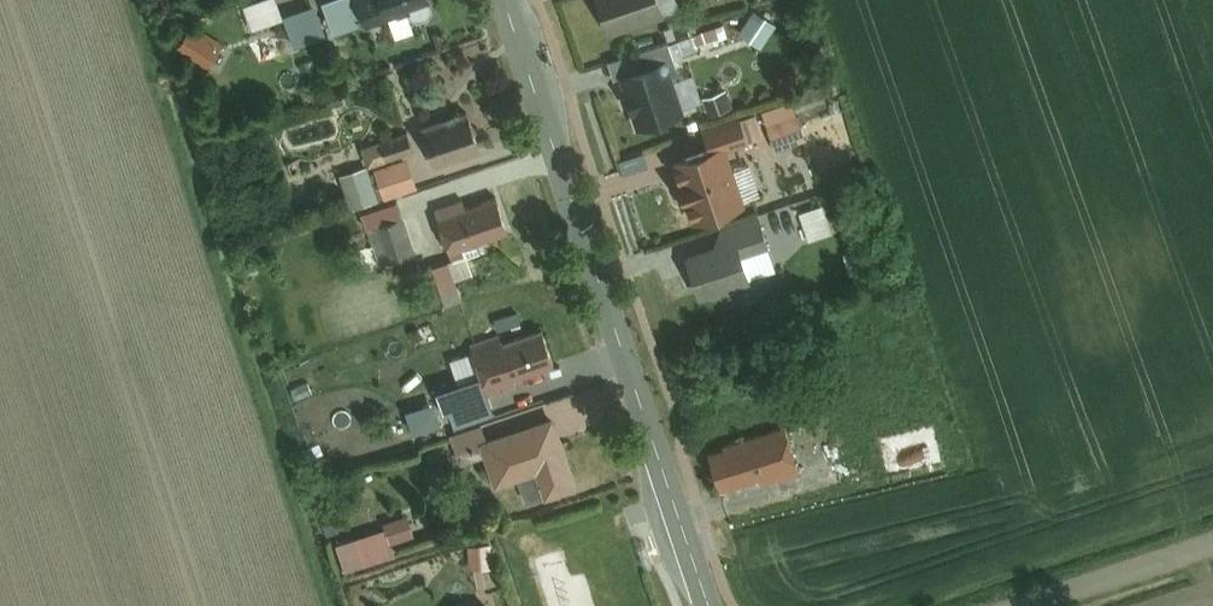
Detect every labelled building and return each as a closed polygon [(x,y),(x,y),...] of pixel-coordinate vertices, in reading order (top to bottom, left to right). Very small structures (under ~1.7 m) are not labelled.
[(326,33),(315,0),(284,10),(294,43),(326,33)] [(335,33),(409,7),(411,14),(419,17),(432,12),(436,4),(434,0),(323,0),(335,33)] [(664,0),(601,0),(612,30),(668,10),(664,0)] [(764,44),(780,21),(756,5),(740,29),(764,44)] [(689,106),(670,52),(620,70),(639,124),(689,106)] [(715,111),(734,100),(727,86),(707,96),(715,111)] [(750,139),(741,112),(702,125),(709,146),(673,158),(694,220),(748,202),(729,146),(750,139)] [(482,147),(471,113),(425,129),(436,163),(482,147)] [(409,138),(357,144),(359,161),(411,155),(409,138)] [(409,153),(376,164),(387,195),(420,184),(409,153)] [(354,206),(380,197),(368,162),(342,171),(354,206)] [(467,203),(464,195),(434,207),(454,261),(484,249),(480,239),(511,227),(498,191),(467,203)] [(826,202),(802,209),(810,236),(834,229),(826,202)] [(762,210),(724,223),(719,241),(689,252),(704,294),(757,276),(750,255),(775,246),(762,210)] [(361,246),(367,268),(419,254),(408,213),(368,224),(373,242),(361,246)] [(502,327),(472,338),(492,391),(518,381),(515,372),(559,356),(546,322),(505,337),(502,327)] [(582,481),(556,408),(479,435),(496,483),(540,467),(549,493),(582,481)] [(727,446),(712,451),(722,484),(761,472),(763,478),(779,473),(780,478),(806,469),(790,419),(726,440),(727,446)] [(346,568),(399,551),(395,539),(417,532),(411,512),(336,536),(346,568)] [(470,540),(471,566),(495,565),(493,539),(470,540)] [(490,597),(462,605),(493,605),(490,597)]
